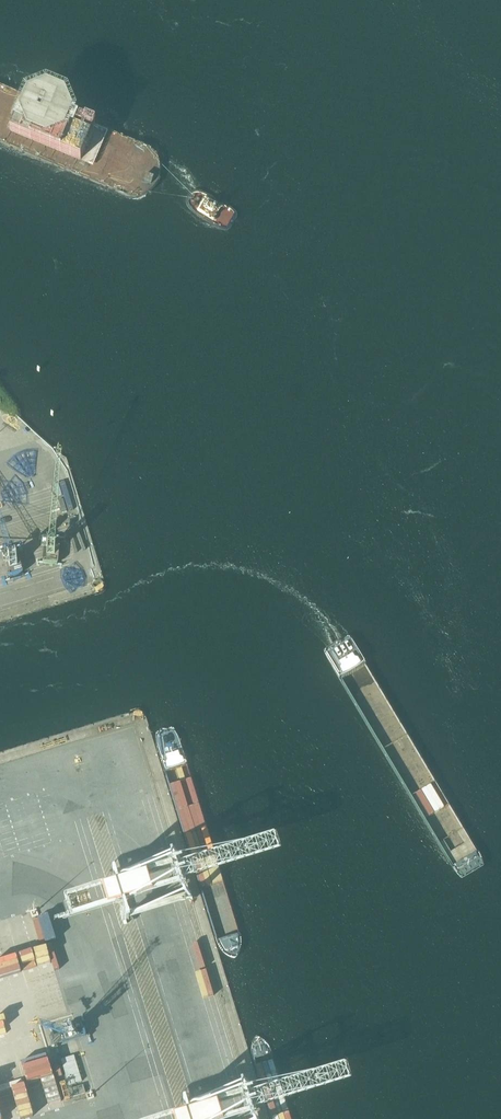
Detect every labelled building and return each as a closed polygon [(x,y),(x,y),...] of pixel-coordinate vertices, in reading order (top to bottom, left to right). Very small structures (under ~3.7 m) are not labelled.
[(82,1081),(74,1055),(61,1059),(69,1085),(82,1081)] [(85,1093),(83,1085),(67,1090),(70,1098),(85,1093)]
